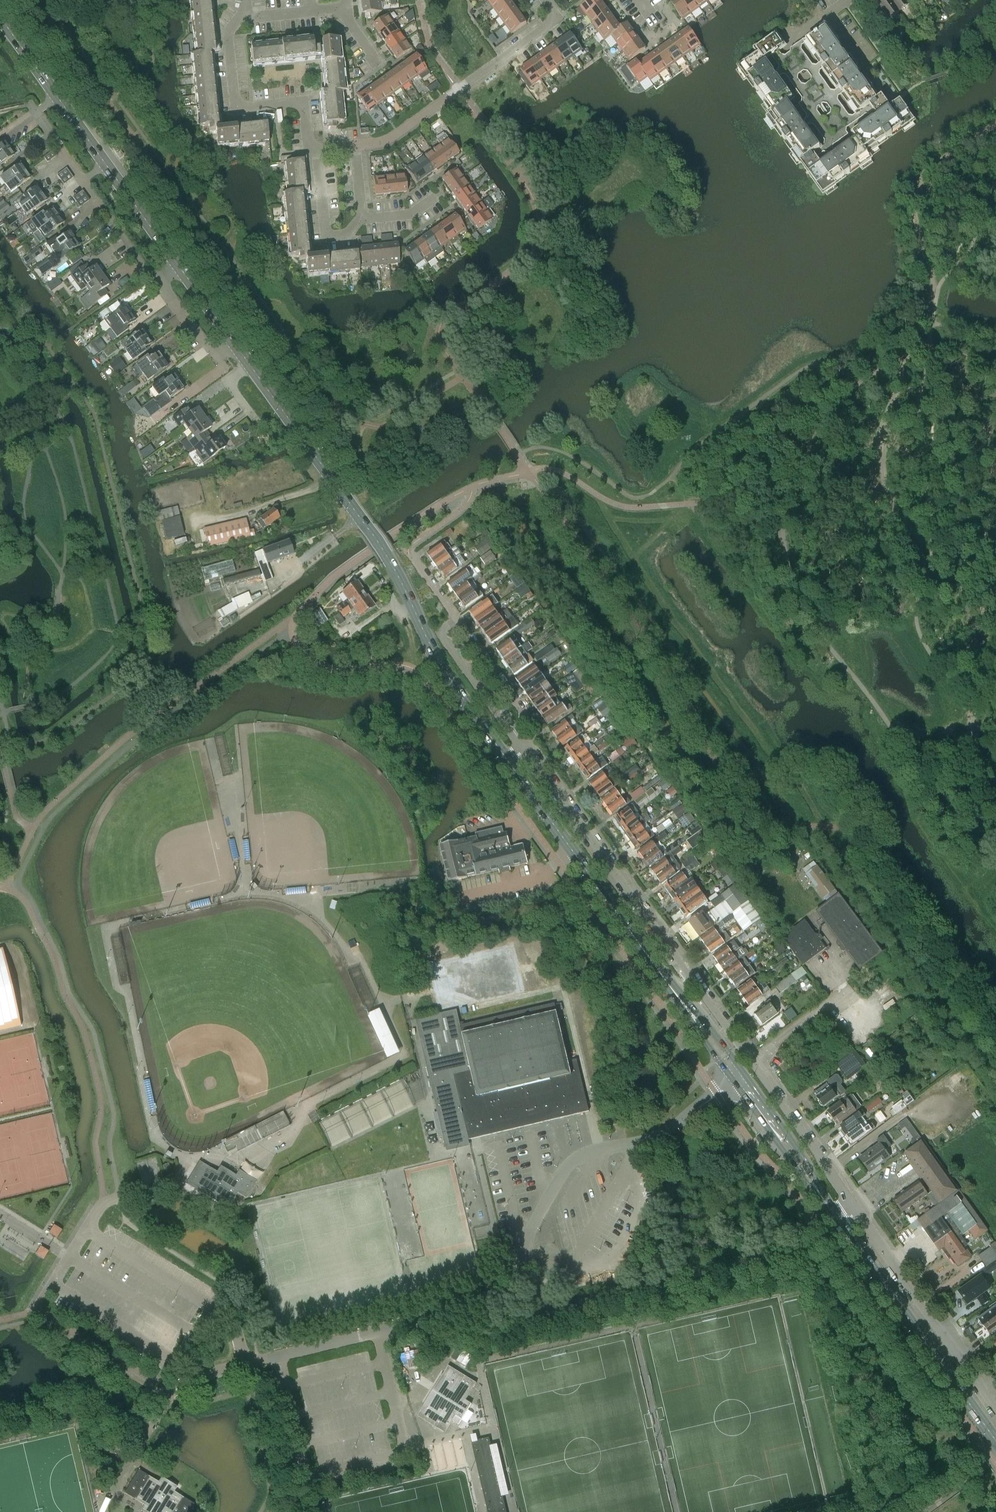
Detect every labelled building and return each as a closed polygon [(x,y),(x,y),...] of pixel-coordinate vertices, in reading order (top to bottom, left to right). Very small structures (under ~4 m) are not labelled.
[(198,54),(210,53),(211,53),(215,53),(210,0),(192,0),(198,54)] [(493,9),(506,0),(487,0),(493,9)] [(493,9),(499,17),(515,6),(511,1),(513,0),(506,0),(493,9)] [(587,15),(605,2),(603,0),(601,0),(600,0),(590,0),(580,7),(587,15)] [(691,13),(682,0),(675,0),(671,3),(681,17),(683,20),(691,13)] [(691,13),(700,7),(694,0),(682,0),(691,13)] [(899,12),(891,0),(879,0),(877,2),(889,19),(899,12)] [(899,12),(909,4),(906,0),(891,0),(899,12)] [(380,1),(361,3),(362,14),(382,12),(380,1)] [(607,6),(605,2),(587,15),(592,24),(609,12),(605,7),(607,6)] [(518,11),(515,6),(499,17),(505,25),(522,13),(520,10),(518,11)] [(947,7),(943,9),(947,16),(951,14),(947,7)] [(613,17),(609,12),(592,24),(598,32),(617,19),(614,16),(613,17)] [(525,17),(522,13),(505,25),(512,34),(527,23),(523,18),(525,17)] [(374,32),(377,35),(393,23),(387,14),(372,25),(376,30),(374,32)] [(619,22),(617,19),(598,32),(605,41),(612,36),(611,35),(621,28),(617,23),(619,22)] [(629,22),(621,28),(611,35),(612,36),(617,44),(634,32),(630,27),(632,26),(629,22)] [(384,42),(399,31),(393,23),(377,35),(379,38),(381,37),(384,42)] [(682,30),(679,33),(692,51),(701,45),(689,28),(683,32),(682,30)] [(806,42),(832,78),(851,64),(825,28),(806,42)] [(389,52),(405,40),(399,31),(384,42),(388,47),(386,48),(389,52)] [(637,37),(634,32),(617,44),(623,52),(641,39),(639,36),(637,37)] [(564,35),(561,38),(574,56),(583,49),(571,33),(566,37),(564,35)] [(677,37),(672,40),(684,57),(692,51),(679,33),(676,35),(677,37)] [(493,34),(488,38),(492,44),(498,40),(493,34)] [(756,49),(759,53),(764,60),(784,45),(777,35),(776,34),(756,49)] [(566,62),(574,56),(561,38),(558,40),(559,42),(554,45),(566,62)] [(644,42),(641,39),(623,52),(629,61),(646,49),(642,43),(644,42)] [(313,40),(251,47),(253,64),(320,57),(319,48),(314,48),(313,40)] [(342,60),(340,40),(321,42),(327,92),(322,93),(326,130),(336,129),(335,123),(343,122),(340,92),(345,92),(341,61),(342,61),(342,60)] [(405,40),(389,52),(391,55),(393,54),(397,59),(412,48),(405,40)] [(666,42),(662,45),(675,63),(684,57),(672,40),(667,44),(666,42)] [(557,68),(566,62),(554,45),(549,49),(548,47),(544,49),(557,68)] [(660,49),(655,52),(667,69),(675,63),(662,45),(659,47),(660,49)] [(549,74),(557,68),(544,49),(541,52),(542,54),(537,57),(549,74)] [(649,54),(646,56),(659,75),(667,69),(655,52),(650,56),(649,54)] [(219,130),(211,53),(210,53),(198,54),(193,55),(201,127),(208,126),(209,131),(215,130),(217,149),(239,146),(238,145),(269,142),(267,124),(219,130)] [(764,60),(759,53),(754,57),(738,68),(746,79),(748,77),(753,83),(752,84),(761,96),(761,95),(766,101),(763,103),(771,114),(789,101),(792,99),(764,60)] [(406,59),(418,76),(427,69),(418,57),(416,54),(411,58),(409,56),(406,59)] [(644,61),(639,64),(648,77),(650,81),(659,75),(646,56),(642,59),(644,61)] [(541,80),(549,74),(537,57),(532,61),(531,59),(528,61),(541,80)] [(404,63),(399,67),(410,82),(418,76),(406,59),(403,61),(404,63)] [(639,83),(648,77),(639,64),(637,60),(631,64),(630,63),(626,65),(639,83)] [(532,86),(541,80),(528,61),(524,64),(526,66),(520,69),(522,71),(529,81),(532,86)] [(877,100),(876,99),(851,64),(832,78),(857,114),(870,105),(877,100)] [(626,78),(632,74),(626,66),(620,70),(626,78)] [(410,82),(399,67),(394,70),(393,68),(390,71),(402,88),(410,82)] [(387,75),(383,78),(393,94),(402,88),(390,71),(386,73),(387,75)] [(522,71),(518,74),(525,84),(529,81),(522,71)] [(393,94),(383,78),(378,82),(376,80),(373,83),(385,99),(393,94)] [(371,87),(366,90),(377,105),(385,99),(373,83),(370,85),(371,87)] [(368,112),(377,105),(366,90),(361,94),(360,92),(356,95),(368,112)] [(870,105),(877,116),(888,108),(880,97),(876,99),(877,100),(870,105)] [(789,102),(789,101),(771,114),(766,117),(774,128),(776,126),(781,133),(780,133),(788,145),(789,145),(794,151),(791,153),(799,163),(802,161),(813,153),(820,148),(788,103),(789,102)] [(868,155),(878,148),(877,145),(883,141),(883,142),(895,133),(895,132),(901,128),(903,130),(909,126),(913,122),(898,101),(888,108),(877,116),(852,134),(855,138),(868,155)] [(436,140),(439,144),(450,159),(455,156),(456,158),(460,155),(445,134),(436,140)] [(871,160),(868,155),(855,138),(854,138),(855,140),(821,164),(810,172),(825,193),(836,185),(834,183),(841,179),(853,171),(853,170),(859,166),(860,168),(871,160)] [(9,148),(4,141),(0,144),(0,155),(9,148)] [(450,159),(439,144),(431,150),(443,167),(446,165),(445,163),(450,159)] [(12,157),(14,155),(9,148),(0,155),(0,166),(12,157)] [(57,155),(54,150),(44,157),(48,162),(57,155)] [(431,150),(422,156),(433,171),(438,168),(440,169),(443,167),(431,150)] [(821,164),(813,153),(802,161),(810,172),(821,164)] [(359,271),(359,267),(358,268),(357,253),(309,258),(302,192),(307,191),(303,160),(292,161),(292,156),(280,157),(281,163),(286,162),(289,193),(284,193),(291,255),(299,254),(299,260),(305,259),(307,277),(329,275),(329,274),(359,271)] [(422,156),(414,162),(426,179),(430,177),(428,175),(433,171),(422,156)] [(423,181),(426,179),(414,162),(405,168),(416,183),(422,180),(423,181)] [(0,179),(5,186),(26,171),(20,164),(0,179)] [(67,168),(57,175),(60,180),(70,173),(67,168)] [(444,185),(446,189),(463,177),(457,168),(442,179),(446,184),(444,185)] [(26,171),(5,186),(10,193),(31,178),(26,171)] [(70,173),(60,180),(64,185),(74,178),(70,173)] [(405,174),(394,175),(396,195),(401,195),(400,193),(407,192),(405,174)] [(384,176),(386,194),(392,194),(392,196),(396,195),(394,175),(384,176)] [(386,194),(384,176),(373,177),(376,198),(380,197),(380,195),(386,194)] [(454,196),(469,185),(463,177),(446,189),(449,192),(450,191),(454,196)] [(458,205),(475,193),(469,185),(454,196),(457,201),(456,202),(458,205)] [(19,205),(21,208),(42,193),(36,186),(23,196),(25,200),(19,205)] [(73,197),(77,203),(86,195),(83,190),(73,197)] [(42,193),(21,208),(27,215),(47,201),(42,193)] [(466,212),(481,201),(475,193),(458,205),(460,209),(462,207),(466,212)] [(80,207),(90,200),(86,195),(77,203),(80,207)] [(470,222),(487,210),(481,201),(466,212),(469,217),(468,218),(470,222)] [(10,208),(6,203),(0,207),(0,215),(10,208)] [(38,231),(57,217),(58,216),(53,209),(44,215),(42,212),(31,221),(38,231)] [(487,210),(470,222),(472,225),(474,224),(478,229),(493,218),(487,210)] [(448,216),(445,219),(457,236),(466,229),(455,214),(450,218),(448,216)] [(58,216),(57,217),(38,231),(44,239),(51,234),(50,233),(63,223),(58,216)] [(460,240),(457,236),(445,219),(442,221),(443,223),(438,226),(449,242),(452,245),(460,240)] [(432,228),(428,231),(440,247),(449,242),(438,226),(433,230),(432,228)] [(54,253),(73,239),(74,238),(69,231),(58,240),(56,237),(47,243),(54,253)] [(426,235),(421,238),(435,257),(443,251),(440,247),(428,231),(425,233),(426,235)] [(74,238),(73,239),(54,253),(56,257),(63,252),(66,256),(79,246),(74,238)] [(435,257),(421,238),(416,242),(415,240),(412,242),(424,259),(427,263),(435,257)] [(415,266),(424,259),(412,242),(408,245),(410,247),(404,251),(405,251),(408,255),(415,266)] [(398,244),(387,245),(389,264),(400,263),(398,244)] [(387,245),(377,246),(379,265),(389,264),(387,245)] [(379,265),(377,246),(367,247),(369,266),(379,265)] [(37,247),(29,253),(34,259),(42,253),(37,247)] [(369,266),(367,247),(356,248),(357,253),(358,268),(359,267),(369,266)] [(43,274),(47,271),(52,267),(46,259),(37,266),(43,274)] [(102,276),(95,266),(90,270),(86,264),(70,276),(81,291),(86,287),(102,276)] [(102,276),(86,287),(90,292),(85,296),(92,306),(104,297),(108,294),(104,289),(109,285),(102,276)] [(110,329),(129,314),(130,314),(125,307),(112,316),(110,315),(103,320),(110,329)] [(126,328),(133,323),(135,321),(130,314),(129,314),(110,329),(117,338),(128,330),(126,328)] [(126,337),(120,342),(121,344),(124,348),(123,348),(126,351),(146,337),(141,329),(128,339),(126,337)] [(103,351),(98,345),(102,342),(99,337),(90,343),(98,354),(103,351)] [(146,337),(126,351),(134,362),(148,353),(144,349),(151,344),(146,337)] [(107,358),(118,350),(113,344),(103,351),(107,358)] [(136,365),(132,368),(138,376),(142,373),(142,374),(163,359),(157,352),(149,358),(147,356),(135,364),(136,365)] [(126,367),(123,363),(119,357),(108,364),(116,375),(126,367)] [(163,359),(142,374),(147,381),(168,366),(163,359)] [(163,379),(152,387),(156,393),(159,397),(179,382),(174,374),(164,381),(163,379)] [(136,380),(126,387),(130,391),(139,384),(136,380)] [(151,402),(143,407),(150,417),(165,406),(163,403),(184,389),(179,382),(159,397),(151,402)] [(133,398),(127,403),(130,407),(136,403),(133,398)] [(189,406),(184,410),(173,418),(180,428),(185,424),(188,429),(204,418),(198,408),(193,412),(189,406)] [(204,418),(188,429),(192,434),(187,438),(194,447),(205,439),(210,436),(206,431),(211,427),(204,418)] [(210,436),(205,439),(194,447),(201,457),(206,453),(210,459),(226,447),(219,437),(214,441),(210,436)] [(145,457),(153,451),(150,446),(141,452),(145,457)] [(174,471),(171,465),(165,469),(168,475),(174,471)] [(177,507),(159,511),(166,539),(184,535),(178,510),(177,507)] [(263,529),(279,517),(273,509),(256,521),(263,529)] [(246,519),(205,529),(209,547),(255,536),(254,529),(249,530),(246,519)] [(451,529),(441,535),(444,539),(453,532),(451,529)] [(479,554),(494,544),(487,535),(473,545),(479,554)] [(293,553),(289,540),(262,550),(267,563),(293,553)] [(427,554),(433,562),(446,552),(443,547),(447,544),(445,541),(427,554)] [(497,546),(491,550),(494,556),(501,551),(502,550),(498,545),(497,546)] [(439,570),(456,557),(450,549),(446,552),(433,562),(439,570)] [(487,567),(497,560),(489,549),(479,557),(487,567)] [(273,579),(267,563),(262,550),(255,552),(261,569),(265,581),(273,579)] [(457,558),(456,557),(439,570),(445,578),(462,566),(462,565),(465,563),(460,556),(457,558)] [(234,559),(202,565),(205,578),(236,572),(234,559)] [(448,583),(454,591),(467,581),(468,582),(472,579),(478,574),(471,566),(448,583)] [(511,566),(506,570),(510,576),(515,573),(511,566)] [(259,570),(222,579),(224,586),(261,576),(259,570)] [(478,574),(472,579),(474,582),(482,576),(480,573),(478,575),(478,574)] [(454,591),(460,599),(473,590),(470,585),(474,582),(472,579),(468,582),(467,581),(454,591)] [(337,608),(340,613),(366,594),(357,582),(343,592),(349,601),(345,603),(345,602),(337,608)] [(526,585),(521,588),(526,594),(530,591),(526,585)] [(473,590),(460,599),(466,608),(484,595),(481,592),(477,595),(473,590)] [(374,606),(366,594),(340,613),(343,617),(351,611),(350,610),(354,608),(360,616),(374,606)] [(496,597),(494,594),(487,599),(482,602),(469,611),(472,615),(471,615),(474,620),(488,610),(485,606),(490,602),(489,602),(496,597)] [(236,601),(233,602),(237,609),(239,608),(252,602),(249,595),(236,601)] [(230,604),(218,610),(222,617),(233,611),(230,604)] [(481,627),(498,615),(493,607),(488,611),(488,610),(474,620),(478,625),(479,624),(481,627)] [(319,608),(310,614),(318,627),(328,621),(319,608)] [(482,631),(485,636),(511,618),(505,610),(498,615),(481,627),(483,631),(482,631)] [(334,617),(339,625),(345,621),(339,614),(334,617)] [(511,618),(485,636),(489,641),(490,640),(492,643),(517,626),(511,618)] [(530,620),(520,627),(524,632),(534,625),(530,620)] [(553,631),(547,635),(549,639),(555,634),(553,631)] [(503,659),(503,660),(522,647),(515,637),(497,650),(500,654),(499,655),(502,659),(503,659)] [(503,660),(509,667),(527,654),(526,653),(534,648),(529,641),(522,647),(503,660)] [(557,648),(545,656),(549,661),(560,653),(557,648)] [(533,657),(536,662),(545,656),(542,651),(533,657)] [(533,662),(527,654),(509,667),(514,675),(533,662)] [(569,672),(576,667),(573,662),(565,667),(569,672)] [(521,687),(539,674),(540,673),(535,665),(516,679),(521,687)] [(580,668),(573,674),(578,681),(584,689),(591,683),(580,668)] [(521,687),(527,694),(545,682),(539,674),(521,687)] [(571,686),(578,681),(573,674),(565,679),(571,686)] [(584,689),(578,681),(571,686),(576,694),(584,689)] [(527,694),(532,702),(550,689),(545,682),(527,694)] [(532,702),(537,709),(555,697),(557,695),(552,688),(550,689),(532,702)] [(561,704),(555,697),(537,709),(543,717),(557,707),(561,704)] [(606,702),(603,698),(594,705),(597,709),(606,702)] [(607,701),(598,708),(604,717),(614,710),(607,701)] [(557,707),(543,717),(548,725),(572,708),(570,705),(566,708),(562,703),(561,704),(557,707)] [(552,730),(557,738),(576,724),(573,719),(575,718),(572,715),(552,730)] [(597,723),(588,730),(590,734),(600,727),(597,723)] [(576,724),(557,738),(563,746),(581,733),(580,731),(583,729),(581,727),(580,728),(576,724)] [(565,748),(571,756),(588,743),(585,738),(588,736),(586,734),(583,736),(582,735),(565,748)] [(629,750),(636,744),(631,737),(623,742),(629,750)] [(588,743),(571,756),(576,764),(596,749),(595,749),(604,742),(602,739),(591,747),(588,743)] [(576,764),(581,771),(595,761),(592,757),(599,752),(599,753),(611,744),(607,740),(606,741),(596,749),(576,764)] [(609,756),(612,761),(620,756),(616,751),(609,756)] [(620,757),(613,762),(617,767),(624,762),(620,757)] [(598,766),(595,761),(581,771),(587,779),(608,764),(605,761),(598,766)] [(651,765),(640,773),(642,776),(654,768),(651,765)] [(595,790),(608,780),(605,775),(612,770),(610,767),(589,782),(595,790)] [(637,771),(634,767),(622,775),(626,780),(637,771)] [(638,774),(631,779),(634,782),(640,777),(638,774)] [(662,779),(659,776),(644,787),(646,790),(662,779)] [(608,780),(595,790),(600,798),(621,783),(619,779),(612,784),(608,780)] [(665,780),(660,783),(665,790),(670,786),(671,786),(666,779),(665,780)] [(607,807),(621,797),(625,794),(619,786),(601,799),(607,807)] [(634,801),(643,794),(646,793),(642,788),(631,796),(634,801)] [(646,798),(643,794),(634,801),(637,804),(646,798)] [(621,797),(607,807),(613,815),(630,801),(628,798),(624,801),(621,797)] [(620,826),(638,813),(632,804),(614,818),(620,826)] [(684,804),(673,811),(678,819),(689,812),(684,804)] [(695,820),(689,812),(679,819),(685,827),(695,820)] [(641,817),(638,813),(620,826),(626,833),(649,817),(646,813),(641,817)] [(631,841),(649,828),(646,824),(651,820),(649,817),(626,833),(631,841)] [(669,819),(656,829),(659,833),(665,828),(666,829),(672,824),(669,819)] [(696,822),(687,828),(692,835),(701,828),(696,822)] [(459,840),(440,845),(449,882),(450,881),(461,879),(462,881),(499,872),(499,873),(501,873),(501,874),(505,873),(505,872),(513,870),(512,867),(520,865),(520,867),(529,864),(524,843),(514,845),(514,847),(511,848),(507,833),(504,833),(503,826),(476,833),(477,837),(468,839),(459,841),(459,840)] [(654,836),(649,828),(631,841),(637,849),(654,836)] [(693,849),(708,839),(701,830),(687,841),(693,849)] [(638,851),(644,859),(658,849),(662,846),(659,841),(667,836),(665,832),(638,851)] [(661,854),(658,849),(644,859),(650,867),(668,854),(682,844),(679,841),(661,854)] [(651,868),(656,876),(677,861),(674,857),(682,851),(679,847),(664,858),(651,868)] [(693,855),(682,863),(686,869),(692,864),(697,860),(693,855)] [(720,858),(712,864),(717,870),(724,865),(720,858)] [(677,861),(656,876),(662,884),(680,871),(681,867),(677,861)] [(692,864),(686,869),(687,871),(688,872),(695,867),(692,864)] [(719,870),(724,877),(730,872),(725,865),(719,870)] [(828,895),(832,899),(838,895),(817,866),(806,874),(824,898),(828,895)] [(732,872),(723,879),(724,881),(728,878),(732,883),(737,880),(732,872)] [(669,894),(689,880),(684,873),(682,874),(664,886),(669,894)] [(689,880),(669,894),(675,902),(695,888),(697,886),(692,878),(689,880)] [(705,915),(713,927),(731,913),(744,931),(761,918),(736,884),(711,902),(715,908),(705,915)] [(695,888),(675,902),(680,910),(699,896),(702,894),(697,886),(695,888)] [(718,896),(716,893),(708,898),(710,901),(718,896)] [(699,896),(680,910),(686,918),(705,903),(708,901),(702,894),(699,896)] [(838,895),(832,899),(816,911),(826,924),(860,969),(882,952),(839,894),(838,895)] [(713,927),(705,915),(702,912),(689,922),(699,937),(713,927)] [(725,925),(734,919),(731,914),(722,921),(725,925)] [(818,934),(815,934),(805,920),(782,936),(782,937),(803,966),(826,948),(818,938),(819,937),(819,935),(818,934)] [(700,937),(705,945),(722,933),(720,929),(724,926),(721,922),(700,937)] [(735,924),(727,929),(732,935),(739,930),(735,924)] [(771,928),(766,931),(770,936),(775,933),(771,928)] [(723,932),(722,933),(705,945),(711,953),(725,943),(723,940),(727,937),(723,932)] [(719,963),(740,948),(734,941),(713,955),(719,963)] [(786,950),(781,944),(774,948),(779,955),(786,950)] [(719,963),(724,971),(742,958),(746,955),(749,954),(745,949),(744,950),(741,947),(740,948),(719,963)] [(749,954),(746,955),(749,959),(755,954),(753,951),(749,954)] [(730,979),(748,966),(742,958),(724,971),(730,979)] [(778,972),(789,964),(790,963),(787,958),(774,967),(778,972)] [(790,963),(789,964),(794,971),(800,967),(801,967),(795,959),(795,960),(790,963)] [(748,966),(730,979),(735,987),(755,973),(752,968),(750,969),(748,966)] [(805,974),(801,967),(775,986),(780,993),(805,974)] [(743,997),(761,984),(755,976),(737,989),(743,997)] [(761,984),(743,997),(749,1005),(763,995),(763,996),(770,991),(767,987),(765,989),(761,984)] [(760,1023),(762,1024),(763,1024),(779,1013),(770,1001),(765,1004),(766,1005),(755,1014),(758,1018),(758,1020),(760,1023)] [(577,1059),(568,1061),(555,1003),(460,1025),(467,1057),(470,1069),(453,1074),(468,1140),(589,1111),(577,1059)] [(388,1058),(400,1052),(381,1008),(369,1013),(388,1058)] [(790,1021),(797,1016),(792,1008),(784,1013),(790,1021)] [(855,1050),(836,1064),(837,1065),(847,1079),(857,1072),(856,1071),(865,1064),(855,1051),(855,1050)] [(445,1145),(468,1140),(453,1074),(470,1069),(467,1057),(427,1067),(445,1145)] [(816,1091),(819,1094),(816,1097),(819,1101),(819,1103),(821,1105),(823,1106),(824,1107),(839,1095),(840,1096),(846,1092),(841,1084),(842,1083),(842,1080),(838,1075),(835,1075),(827,1081),(826,1084),(827,1084),(816,1091)] [(840,1123),(861,1108),(851,1094),(847,1097),(845,1095),(839,1099),(841,1102),(827,1112),(828,1113),(828,1115),(830,1117),(831,1117),(834,1122),(837,1120),(840,1123)] [(876,1099),(868,1106),(870,1110),(879,1103),(876,1099)] [(902,1100),(892,1107),(893,1109),(896,1113),(897,1114),(906,1107),(902,1100)] [(844,1137),(865,1122),(862,1117),(865,1115),(862,1110),(840,1127),(842,1130),(840,1132),(844,1137)] [(254,1125),(222,1142),(224,1147),(227,1152),(228,1152),(230,1151),(236,1148),(238,1152),(290,1125),(285,1115),(284,1114),(284,1112),(283,1111),(254,1125)] [(865,1122),(844,1137),(848,1143),(851,1141),(854,1144),(875,1128),(872,1124),(868,1126),(865,1122)] [(923,1140),(904,1153),(940,1203),(959,1189),(933,1153),(924,1141),(923,1140)] [(860,1159),(869,1171),(890,1157),(885,1151),(892,1146),(888,1141),(881,1145),(880,1144),(860,1159)] [(199,1161),(186,1183),(203,1194),(218,1203),(215,1209),(224,1215),(237,1193),(245,1197),(245,1198),(246,1198),(256,1181),(239,1170),(235,1175),(220,1166),(217,1172),(199,1161)] [(168,1164),(163,1166),(168,1176),(172,1174),(168,1164)] [(902,1212),(927,1195),(919,1182),(894,1200),(902,1212)] [(987,1232),(988,1231),(959,1190),(918,1220),(939,1251),(944,1247),(948,1252),(946,1254),(949,1258),(951,1257),(952,1258),(951,1259),(955,1264),(955,1263),(958,1267),(970,1258),(970,1257),(971,1256),(965,1247),(968,1245),(962,1236),(969,1231),(976,1240),(987,1232)] [(62,1230),(54,1225),(48,1233),(57,1238),(62,1230)] [(979,1256),(987,1267),(995,1260),(995,1245),(994,1242),(990,1245),(991,1247),(979,1256)] [(35,1254),(43,1259),(49,1251),(40,1246),(35,1254)] [(987,1267),(980,1272),(984,1278),(991,1273),(987,1267)] [(974,1281),(959,1292),(960,1293),(959,1294),(962,1298),(963,1297),(968,1304),(977,1297),(982,1305),(988,1300),(983,1293),(990,1288),(981,1276),(974,1281)] [(528,1283),(521,1278),(518,1284),(525,1288),(528,1283)] [(978,1318),(980,1321),(980,1323),(981,1325),(983,1325),(983,1326),(995,1317),(995,1302),(989,1307),(991,1309),(978,1318)] [(983,1326),(984,1327),(984,1329),(985,1331),(987,1331),(989,1334),(995,1329),(995,1317),(983,1326)] [(970,1327),(964,1331),(968,1336),(974,1332),(970,1327)] [(458,1347),(451,1358),(456,1361),(463,1350),(458,1347)] [(463,1350),(456,1361),(461,1364),(468,1353),(463,1350)] [(468,1353),(461,1364),(466,1367),(472,1356),(468,1353)] [(441,1377),(417,1416),(435,1426),(445,1433),(453,1421),(459,1424),(462,1419),(472,1403),(466,1400),(476,1383),(448,1365),(441,1377)] [(471,1441),(488,1511),(507,1511),(506,1508),(503,1496),(491,1445),(489,1437),(478,1440),(472,1441),(471,1441)] [(194,1503),(193,1503),(174,1492),(177,1487),(161,1477),(158,1482),(138,1470),(124,1493),(144,1505),(156,1511),(189,1511),(194,1503)]
